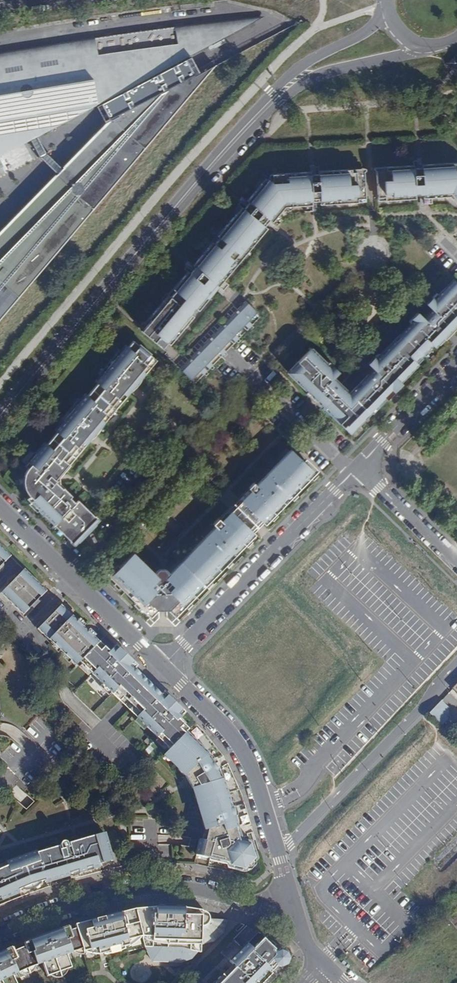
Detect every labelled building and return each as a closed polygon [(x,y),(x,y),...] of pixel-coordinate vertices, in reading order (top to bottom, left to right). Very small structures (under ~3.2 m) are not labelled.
[(3,120),(97,104),(136,84),(194,53),(251,23),(221,27),(160,34),(137,38),(50,50),(0,59),(0,120),(3,120)] [(204,72),(194,53),(136,84),(97,104),(106,123),(150,100),(179,85),(201,73),(204,72)] [(456,66),(456,60),(454,57),(449,63),(454,68),(456,66)] [(21,294),(54,255),(84,220),(114,185),(147,145),(175,113),(178,110),(215,66),(204,72),(201,73),(179,85),(150,100),(106,123),(77,153),(50,180),(30,201),(10,220),(0,231),(0,319),(21,294)] [(97,104),(3,120),(0,120),(0,155),(97,104)] [(422,165),(422,160),(413,161),(413,165),(382,167),(382,170),(376,170),(378,198),(385,197),(385,201),(416,199),(416,195),(423,195),(424,204),(432,204),(432,198),(450,196),(456,204),(456,162),(422,165)] [(241,256),(243,258),(268,228),(265,226),(270,220),(277,227),(282,220),(278,217),(289,203),(294,206),(305,206),(305,212),(313,211),(312,202),(320,201),(320,205),(359,202),(358,199),(366,198),(364,171),(357,172),(356,169),(319,171),(319,167),(310,167),(310,172),(272,174),(273,182),(272,182),(269,179),(264,185),(262,183),(247,201),(244,197),(238,204),(241,207),(217,236),(220,238),(210,249),(208,247),(193,265),(190,262),(184,269),(187,272),(168,295),(170,297),(166,302),(164,300),(144,323),(153,330),(152,331),(161,339),(162,338),(167,343),(172,337),(175,339),(189,322),(187,320),(196,308),(199,311),(214,293),(211,290),(216,284),(223,291),(229,285),(224,281),(234,269),(231,267),(236,261),(241,256)] [(454,279),(439,294),(437,293),(426,303),(438,315),(435,319),(431,315),(429,314),(428,314),(426,315),(423,318),(418,312),(409,322),(412,325),(401,335),(422,355),(432,344),(435,347),(443,338),(445,340),(446,339),(447,337),(448,334),(445,331),(450,327),(451,329),(456,324),(456,282),(454,279)] [(246,301),(180,369),(195,383),(261,316),(246,301)] [(401,335),(400,334),(380,355),(378,353),(374,356),(376,358),(369,365),(380,375),(376,378),(375,377),(374,375),(372,374),(368,374),(350,393),(370,413),(385,397),(387,399),(388,398),(390,396),(390,394),(387,391),(391,386),(394,389),(418,364),(416,361),(422,355),(401,335)] [(69,539),(65,543),(71,549),(99,520),(78,500),(76,502),(70,497),(72,495),(63,487),(63,488),(55,481),(56,480),(55,479),(62,472),(63,472),(70,464),(67,462),(78,448),(81,451),(110,416),(107,413),(118,400),(122,402),(151,367),(148,365),(154,358),(133,341),(128,347),(126,345),(95,381),(98,383),(88,395),(85,393),(55,430),(57,432),(47,444),(45,442),(28,461),(31,464),(28,468),(26,472),(24,477),(24,483),(25,487),(26,491),(30,496),(33,498),(31,502),(43,514),(45,512),(56,522),(53,525),(69,539)] [(350,393),(341,385),(340,383),(338,382),(336,382),(336,383),(335,383),(335,384),(331,387),(328,383),(333,377),(338,373),(332,368),(333,366),(329,361),(327,363),(312,348),(290,370),(300,380),(298,383),(307,392),(313,398),(316,396),(320,400),(319,402),(318,402),(318,403),(318,404),(318,405),(318,406),(319,406),(321,409),(323,407),(344,428),(346,425),(352,431),(370,413),(350,393)] [(376,358),(374,356),(368,363),(369,365),(376,358)] [(157,360),(154,358),(148,365),(151,367),(157,360)] [(288,373),(298,383),(300,380),(290,370),(288,373)] [(336,382),(333,377),(328,383),(331,387),(335,384),(335,383),(336,383),(336,382)] [(312,400),(319,406),(318,406),(318,405),(318,404),(318,403),(318,402),(319,402),(320,400),(316,396),(313,398),(312,400)] [(107,413),(110,416),(122,402),(118,400),(107,413)] [(350,433),(352,431),(346,425),(344,428),(350,433)] [(67,462),(70,464),(81,451),(78,448),(67,462)] [(251,490),(241,501),(259,518),(261,520),(263,522),(268,516),(271,518),(276,513),(273,511),(288,495),(291,498),(295,493),(293,490),(308,475),(310,477),(315,472),(291,449),(256,485),(254,482),(248,488),(251,490)] [(241,501),(236,505),(254,523),(259,518),(241,501)] [(254,523),(236,505),(231,510),(249,528),(254,523)] [(216,526),(181,562),(203,583),(205,586),(210,580),(208,578),(223,563),(225,565),(230,560),(228,558),(243,542),(245,545),(250,540),(248,537),(254,532),(252,530),(249,528),(231,510),(221,521),(219,518),(213,524),(216,526)] [(10,556),(0,546),(0,567),(10,556)] [(203,583),(181,562),(170,573),(165,579),(160,579),(154,573),(133,552),(112,574),(118,580),(115,582),(120,587),(123,585),(139,599),(135,602),(140,607),(143,604),(153,615),(158,610),(168,610),(172,614),(183,604),(185,606),(190,601),(187,599),(203,583)] [(165,579),(170,573),(166,569),(159,569),(154,573),(160,579),(165,579)] [(39,599),(46,591),(24,570),(1,593),(0,592),(0,597),(7,604),(9,601),(23,615),(25,617),(35,608),(33,605),(39,599)] [(42,601),(39,599),(33,605),(35,608),(42,601)] [(79,662),(99,642),(82,626),(78,622),(61,606),(54,613),(47,619),(45,617),(35,627),(76,666),(79,662)] [(47,619),(54,613),(51,610),(45,617),(47,619)] [(109,652),(99,642),(79,662),(112,694),(116,690),(124,697),(143,678),(134,669),(130,665),(129,666),(121,658),(124,654),(120,649),(117,652),(113,648),(109,652)] [(137,666),(124,654),(121,658),(129,666),(130,665),(134,669),(137,666)] [(143,678),(124,697),(129,703),(133,706),(152,686),(148,682),(143,678)] [(186,732),(189,729),(178,719),(182,716),(178,712),(181,709),(176,704),(172,708),(164,700),(165,699),(161,695),(152,686),(133,706),(140,713),(136,717),(148,728),(169,749),(186,732)] [(172,708),(176,704),(164,692),(161,695),(165,699),(164,700),(172,708)] [(448,720),(449,708),(441,700),(429,713),(442,726),(448,720)] [(203,731),(195,723),(189,729),(186,732),(208,753),(207,754),(222,779),(223,779),(242,839),(252,842),(251,839),(255,838),(242,794),(227,760),(203,731)] [(208,753),(186,732),(166,752),(173,759),(172,759),(187,773),(185,776),(192,789),(195,788),(197,794),(198,793),(203,809),(202,809),(208,829),(205,841),(200,840),(196,855),(209,859),(209,860),(227,864),(228,868),(245,872),(257,859),(252,842),(242,839),(223,779),(222,779),(207,754),(208,753)] [(14,794),(25,806),(30,801),(19,789),(14,794)] [(0,898),(1,899),(19,891),(18,890),(31,884),(45,880),(45,882),(70,875),(70,873),(78,871),(79,872),(87,870),(86,868),(92,867),(92,868),(99,866),(99,865),(112,861),(104,833),(69,843),(70,847),(69,847),(67,843),(67,842),(65,841),(63,841),(62,842),(60,844),(60,846),(61,849),(60,849),(59,846),(37,852),(29,854),(30,856),(14,861),(14,860),(6,863),(7,865),(0,869),(0,898)] [(25,895),(75,878),(101,872),(99,866),(92,868),(92,867),(86,868),(87,870),(79,872),(78,871),(70,873),(70,875),(45,882),(45,880),(31,884),(18,890),(19,891),(1,899),(0,898),(0,905),(25,895)] [(202,911),(202,910),(199,910),(183,907),(173,907),(161,907),(151,907),(135,909),(112,914),(90,920),(75,924),(76,928),(83,949),(83,952),(97,948),(99,954),(104,953),(110,952),(108,948),(120,945),(123,946),(129,945),(127,940),(142,936),(145,947),(152,961),(183,962),(192,959),(198,952),(201,952),(201,944),(202,927),(203,926),(204,926),(205,926),(206,925),(207,925),(207,924),(208,924),(208,923),(208,922),(209,922),(209,921),(209,920),(209,919),(209,917),(207,914),(205,912),(202,911)] [(227,920),(209,919),(209,920),(209,921),(209,922),(208,922),(208,923),(208,924),(207,924),(207,925),(206,925),(205,926),(204,926),(203,926),(202,927),(201,944),(214,941),(223,932),(227,920)] [(68,927),(57,930),(47,934),(24,943),(25,946),(13,951),(12,948),(0,953),(0,982),(16,982),(13,976),(28,968),(43,963),(47,976),(71,968),(67,954),(83,949),(76,928),(69,930),(68,927)] [(87,962),(145,947),(142,936),(127,940),(129,945),(123,946),(120,945),(108,948),(110,952),(104,953),(99,954),(97,948),(83,952),(87,962)] [(288,963),(288,961),(289,958),(288,956),(286,953),(283,952),(282,951),(278,951),(275,953),(273,951),(275,950),(263,939),(253,949),(247,944),(229,962),(233,965),(215,982),(263,982),(272,974),(271,973),(273,971),(270,969),(275,964),(278,966),(282,967),(285,965),(288,963)]
